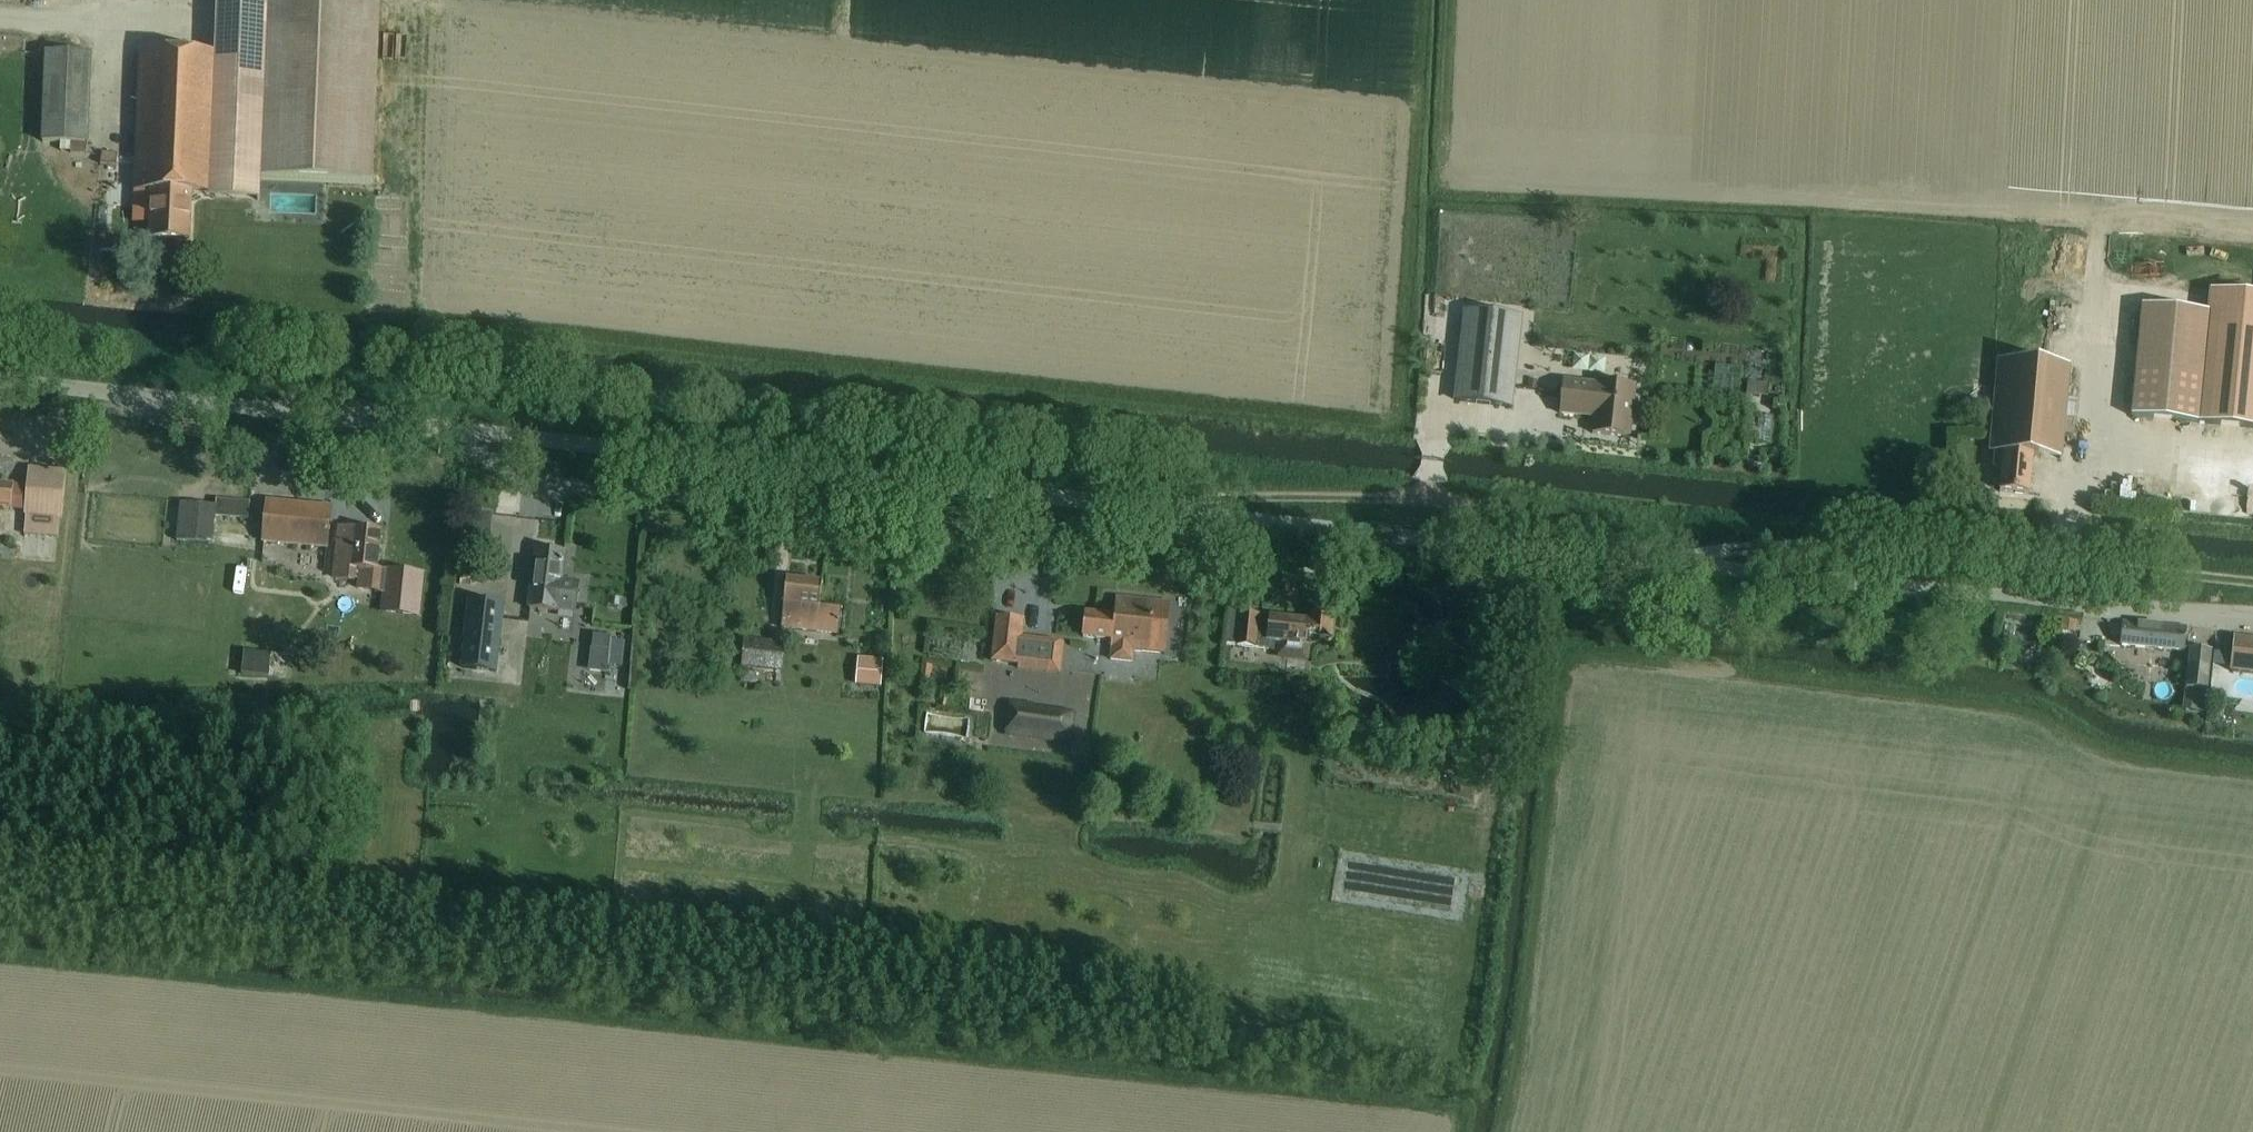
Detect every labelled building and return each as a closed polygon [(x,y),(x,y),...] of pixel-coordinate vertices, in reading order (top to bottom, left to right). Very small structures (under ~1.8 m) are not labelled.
[(209,192),(209,197),(249,198),(261,199),(262,176),(328,179),(373,181),(380,4),(284,0),(216,0),(214,53),(141,51),(136,189),(152,190),(151,222),(151,238),(191,239),(193,191),(209,192)] [(47,52),(44,141),(86,142),(89,142),(92,54),(47,52)] [(116,165),(117,152),(102,151),(101,154),(101,164),(116,165)] [(115,232),(102,232),(102,248),(115,248),(115,232)] [(2252,427),(2252,290),(2211,286),(2211,291),(2209,311),(2199,422),(2252,427)] [(2143,305),(2133,415),(2199,422),(2209,311),(2143,305)] [(1521,318),(1468,312),(1458,400),(1511,406),(1521,318)] [(2062,458),(2065,433),(2075,434),(2078,399),(2068,398),(2071,367),(2000,360),(1991,451),(1995,451),(1993,466),(2003,467),(2000,490),(2029,493),(2033,455),(2062,458)] [(1714,365),(1711,391),(1738,394),(1741,368),(1714,365)] [(1600,383),(1564,379),(1561,413),(1596,417),(1594,433),(1631,437),(1637,385),(1600,381),(1600,383)] [(1748,380),(1746,393),(1768,396),(1770,383),(1748,380)] [(1772,418),(1759,417),(1757,441),(1770,442),(1772,418)] [(27,508),(27,513),(25,533),(59,535),(61,517),(63,517),(67,472),(68,469),(30,466),(29,476),(28,485),(27,508)] [(27,508),(28,485),(0,482),(0,506),(27,508)] [(250,501),(217,498),(216,505),(215,516),(248,519),(250,501)] [(332,505),(268,500),(264,541),(329,547),(332,505)] [(182,502),(179,539),(213,542),(215,516),(216,505),(182,502)] [(493,512),(468,509),(463,550),(488,553),(493,512)] [(339,526),(334,579),(355,581),(356,578),(359,578),(358,589),(381,591),(383,569),(378,568),(382,531),(339,526)] [(536,549),(530,607),(559,611),(559,608),(577,610),(580,583),(562,581),(566,552),(536,549)] [(385,568),(381,613),(420,616),(424,572),(385,568)] [(788,577),(782,628),(839,634),(842,608),(820,606),(823,581),(788,577)] [(1084,612),(1082,636),(1111,639),(1111,647),(1112,648),(1110,659),(1133,661),(1134,650),(1164,653),(1169,602),(1116,596),(1114,615),(1084,612)] [(468,599),(460,668),(497,672),(505,604),(468,599)] [(1426,600),(1425,616),(1443,617),(1444,601),(1426,600)] [(1227,646),(1238,647),(1275,650),(1276,640),(1279,641),(1277,657),(1308,659),(1309,637),(1333,639),(1335,617),(1310,615),(1310,620),(1230,613),(1227,646)] [(999,616),(994,661),(1018,663),(1017,669),(1061,673),(1064,641),(1023,637),(1025,619),(999,616)] [(2061,620),(2060,631),(2075,632),(2076,622),(2061,620)] [(2124,620),(2122,646),(2184,651),(2186,625),(2124,620)] [(2016,625),(2005,624),(2003,636),(2013,638),(2016,625)] [(591,637),(587,670),(608,673),(608,666),(607,666),(608,664),(622,666),(625,641),(610,639),(611,636),(592,634),(592,637),(591,637)] [(2233,635),(2231,652),(2215,650),(2213,665),(2229,667),(2229,670),(2252,673),(2252,637),(2233,635)] [(742,665),(784,669),(786,642),(745,637),(742,665)] [(2191,648),(2184,710),(2204,713),(2211,650),(2191,648)] [(244,651),(242,673),(269,676),(272,653),(244,651)] [(880,686),(883,659),(858,657),(856,684),(880,686)] [(759,671),(743,670),(742,679),(758,681),(759,671)] [(1005,733),(1030,736),(1070,740),(1074,712),(1034,707),(1009,704),(1005,733)]
